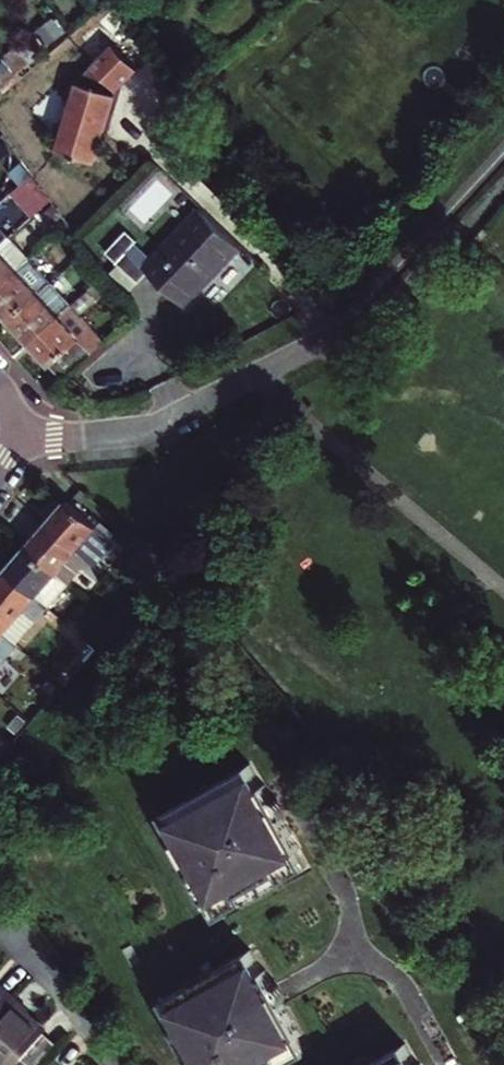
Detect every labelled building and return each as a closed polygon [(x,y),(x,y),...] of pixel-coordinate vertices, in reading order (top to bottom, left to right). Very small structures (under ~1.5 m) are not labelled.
[(65,150),(65,153),(71,155),(78,157),(84,158),(91,157),(91,155),(98,156),(104,125),(112,88),(118,81),(135,63),(110,39),(60,93),(67,100),(58,149),(65,150)] [(11,64),(21,57),(9,40),(0,47),(0,49),(11,64)] [(112,88),(104,125),(109,126),(118,81),(112,88)] [(6,174),(17,186),(31,173),(22,160),(6,174)] [(31,173),(17,186),(11,192),(31,215),(50,199),(31,173)] [(131,228),(111,248),(141,278),(151,267),(188,304),(243,246),(204,207),(149,263),(133,248),(142,238),(131,228)] [(9,235),(10,235),(0,224),(0,244),(9,235)] [(19,269),(30,259),(9,235),(0,244),(0,286),(19,269)] [(19,269),(40,292),(51,282),(30,259),(19,269)] [(9,319),(40,292),(19,269),(0,286),(0,308),(9,319)] [(72,304),(80,313),(96,297),(89,289),(72,304)] [(40,292),(9,319),(31,342),(61,315),(40,292)] [(61,315),(31,342),(63,377),(105,341),(80,313),(72,304),(61,315)] [(90,561),(94,565),(115,541),(68,500),(47,524),(90,561)] [(69,583),(90,561),(47,524),(27,547),(69,583)] [(48,606),(69,583),(27,547),(7,571),(48,606)] [(48,606),(7,571),(0,578),(0,629),(3,632),(23,609),(36,621),(48,606)] [(3,632),(16,644),(36,621),(23,609),(3,632)] [(16,644),(3,632),(0,629),(0,662),(16,644)] [(51,673),(18,711),(29,720),(62,683),(51,673)] [(8,744),(0,736),(0,753),(8,744)] [(205,797),(171,817),(183,838),(174,844),(207,902),(211,900),(221,917),(245,904),(240,895),(277,874),(283,883),(305,869),(296,852),(300,849),(267,791),(264,792),(252,771),(217,790),(220,796),(208,802),(205,797)] [(170,997),(182,1019),(173,1025),(196,1064),(258,1064),(277,1054),(282,1063),(305,1050),(295,1032),(300,1030),(266,971),(263,973),(251,951),(216,971),(219,976),(208,983),(205,978),(170,997)] [(13,993),(0,983),(0,1008),(13,993)] [(0,1008),(0,1064),(14,1064),(24,1053),(44,1029),(26,1013),(30,1008),(13,993),(0,1008)] [(44,1029),(24,1053),(37,1064),(41,1064),(61,1043),(44,1029)] [(406,1045),(371,1064),(372,1064),(418,1064),(406,1045)]
